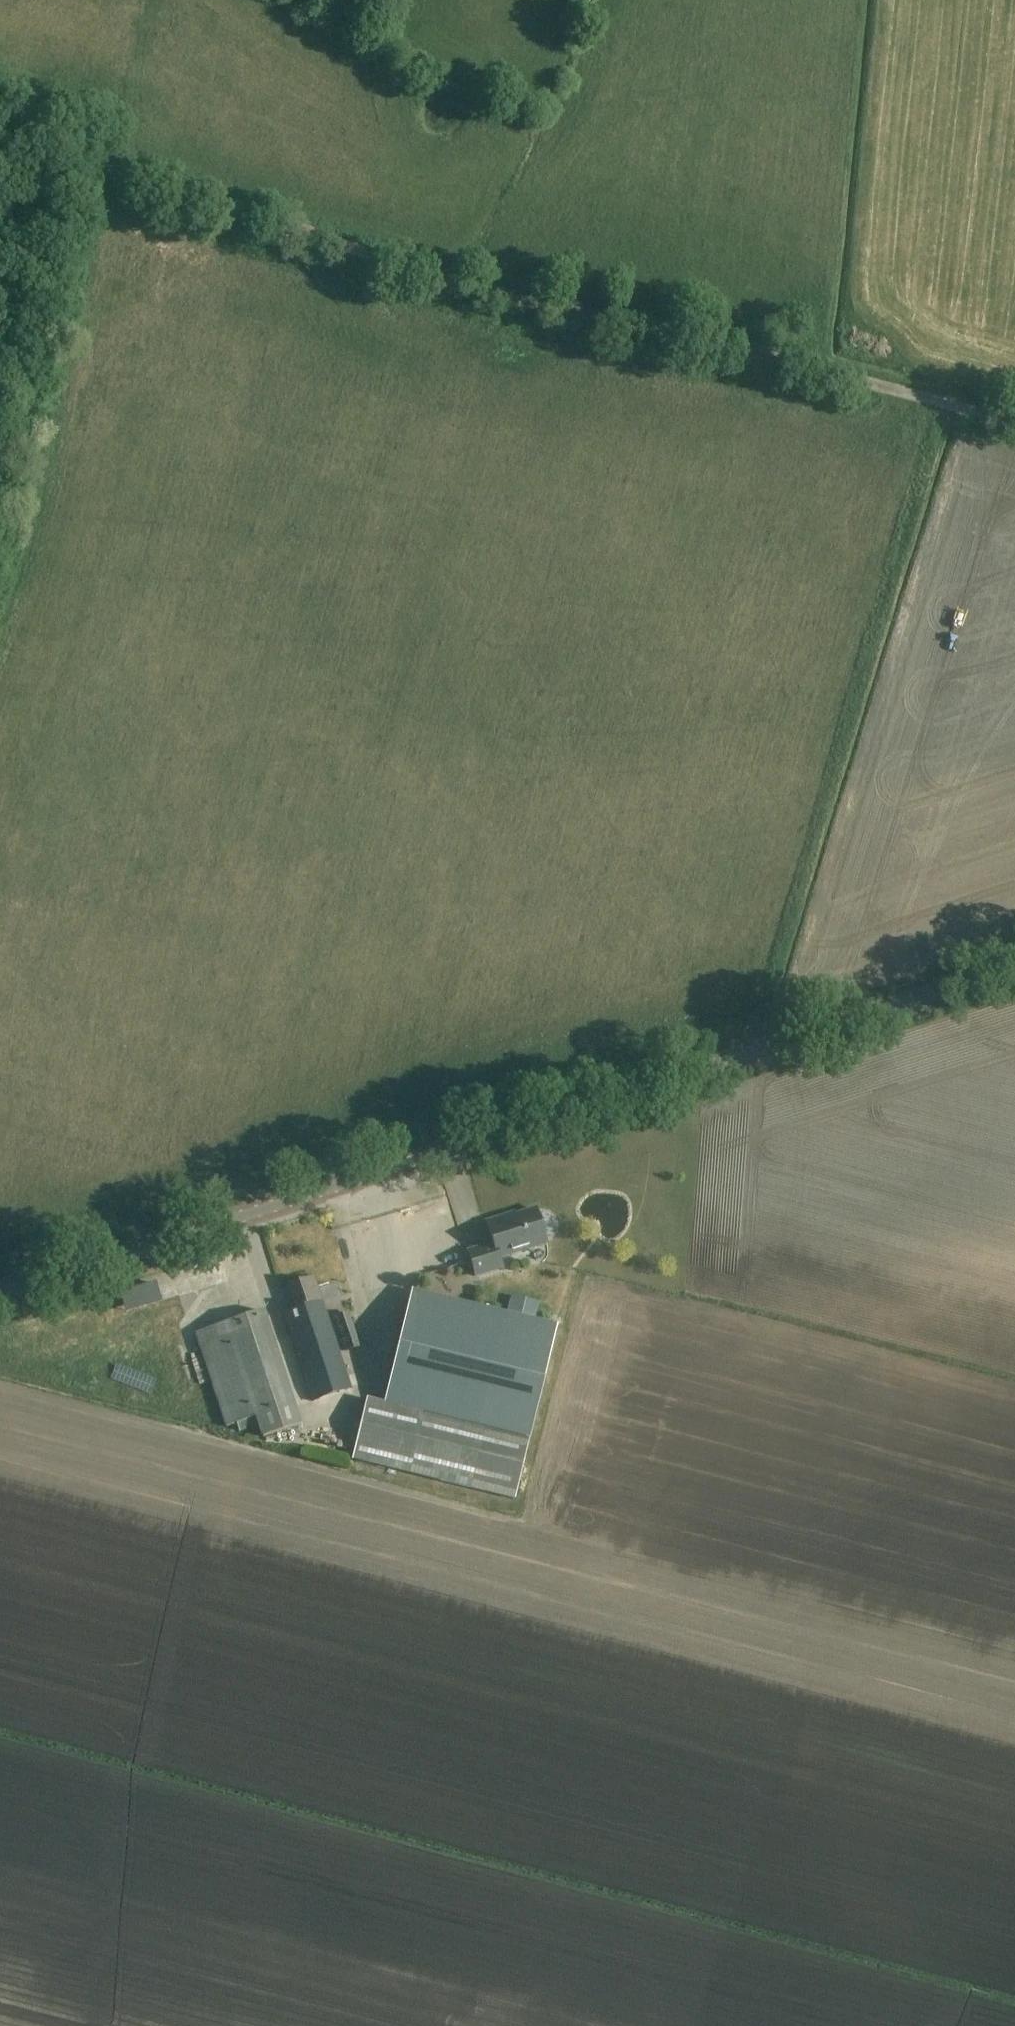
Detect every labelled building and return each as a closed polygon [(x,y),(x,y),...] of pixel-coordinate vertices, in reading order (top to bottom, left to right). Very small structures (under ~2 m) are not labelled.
[(499,1257),(546,1242),(536,1210),(515,1216),(514,1214),(487,1222),(493,1243),(468,1251),(476,1277),(503,1268),(499,1257)] [(186,1271),(192,1292),(234,1282),(229,1261),(186,1271)] [(289,1327),(312,1400),(350,1387),(315,1277),(286,1287),(294,1311),(288,1313),(293,1326),(289,1327)] [(512,1498),(554,1325),(414,1291),(387,1403),(367,1399),(353,1458),(512,1498)] [(226,1427),(237,1424),(240,1432),(259,1427),(263,1439),(302,1426),(265,1311),(195,1333),(226,1427)] [(360,1347),(349,1312),(336,1316),(347,1351),(360,1347)] [(299,1399),(307,1397),(302,1378),(294,1380),(299,1399)]
